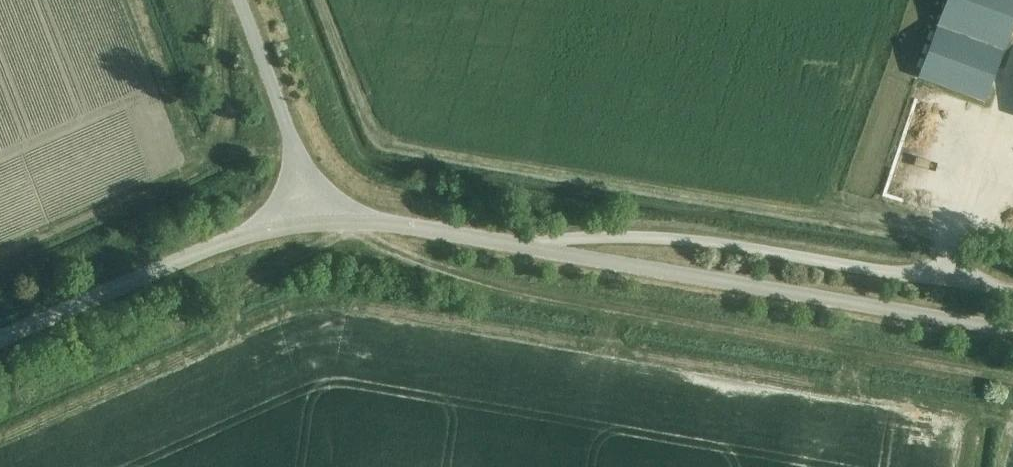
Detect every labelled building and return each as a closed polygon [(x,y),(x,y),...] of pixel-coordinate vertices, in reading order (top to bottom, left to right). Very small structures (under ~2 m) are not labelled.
[(917,77),(985,102),(1012,23),(1012,0),(945,0),(937,22),(917,77)]
